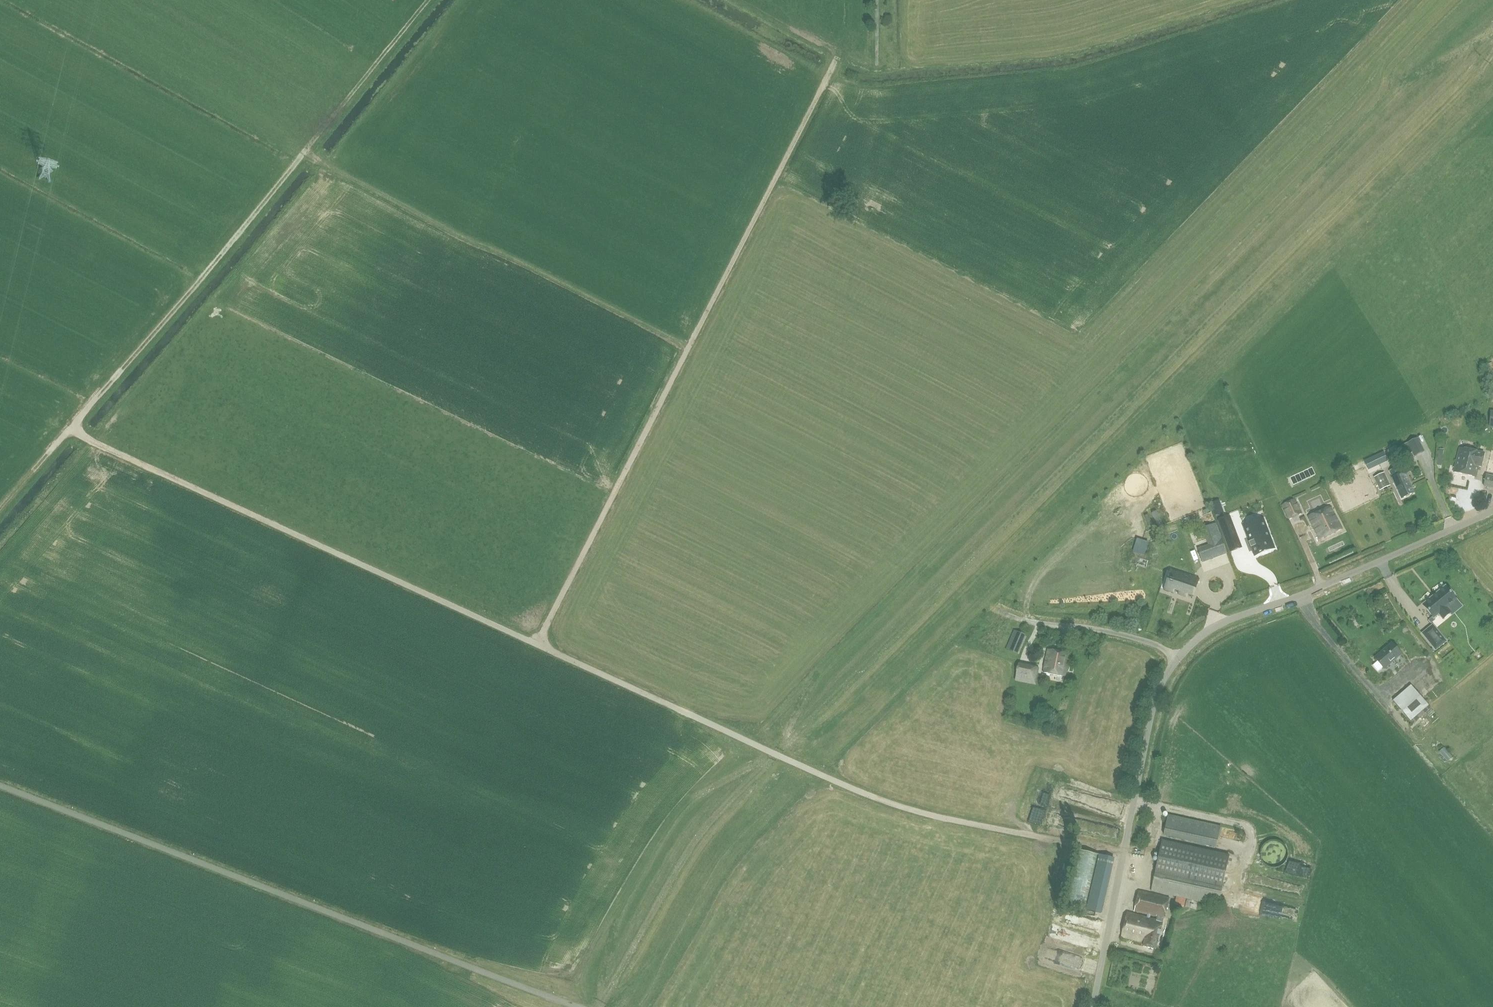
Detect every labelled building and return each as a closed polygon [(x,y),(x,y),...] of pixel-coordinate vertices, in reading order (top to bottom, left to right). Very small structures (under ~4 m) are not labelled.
[(784,308),(787,312),(793,308),(790,303),(784,308)] [(736,343),(747,336),(742,329),(731,336),(736,343)] [(778,355),(788,349),(786,345),(776,350),(778,355)] [(741,363),(753,357),(749,349),(737,354),(741,363)] [(792,379),(800,374),(795,367),(787,372),(792,379)] [(1417,438),(1407,443),(1411,453),(1413,457),(1424,452),(1417,438)] [(1477,478),(1479,468),(1481,468),(1484,454),(1460,448),(1455,473),(1477,478)] [(1387,461),(1383,452),(1363,461),(1368,470),(1387,461)] [(1405,473),(1401,475),(1397,467),(1386,472),(1392,485),(1394,484),(1402,500),(1414,494),(1405,473)] [(1391,485),(1384,472),(1373,478),(1380,491),(1391,485)] [(1492,488),(1492,476),(1486,474),(1484,486),(1492,488)] [(1281,505),(1288,520),(1302,514),(1296,499),(1281,505)] [(1219,501),(1211,503),(1215,516),(1223,513),(1219,501)] [(1309,518),(1320,540),(1342,529),(1331,507),(1309,518)] [(1266,517),(1249,524),(1253,534),(1254,533),(1255,536),(1254,536),(1255,538),(1254,538),(1256,542),(1259,550),(1278,543),(1266,517)] [(1238,518),(1225,522),(1233,543),(1244,538),(1238,518)] [(1215,524),(1207,527),(1214,546),(1216,545),(1220,556),(1226,554),(1215,524)] [(1149,557),(1144,555),(1133,552),(1130,563),(1134,565),(1136,558),(1148,562),(1149,557)] [(1166,597),(1177,597),(1177,594),(1182,594),(1182,597),(1190,597),(1190,594),(1195,594),(1195,581),(1190,581),(1190,578),(1195,578),(1196,578),(1196,577),(1182,577),(1182,576),(1166,576),(1167,576),(1167,577),(1168,577),(1171,577),(1171,596),(1168,596),(1167,596),(1167,597),(1166,597)] [(1458,600),(1446,585),(1421,605),(1433,619),(1439,615),(1443,620),(1451,613),(1447,609),(1458,600)] [(1436,650),(1447,641),(1432,623),(1421,633),(1436,650)] [(1375,658),(1385,670),(1402,655),(1392,643),(1375,658)] [(1048,650),(1044,673),(1065,677),(1070,655),(1048,650)] [(1036,684),(1039,669),(1018,665),(1016,680),(1036,684)] [(1431,709),(1412,687),(1394,702),(1413,724),(1431,709)] [(1439,751),(1447,761),(1452,757),(1444,747),(1439,751)] [(1164,837),(1217,849),(1222,827),(1168,815),(1164,837)] [(1163,842),(1151,892),(1176,897),(1174,905),(1184,907),(1185,900),(1187,900),(1185,907),(1196,910),(1198,902),(1219,907),(1225,881),(1230,858),(1163,842)] [(1081,874),(1081,876),(1089,876),(1089,850),(1079,851),(1079,874),(1081,874)] [(1086,911),(1102,916),(1115,859),(1099,855),(1086,911)] [(1135,912),(1164,919),(1169,899),(1140,892),(1135,912)] [(1278,902),(1276,912),(1292,916),(1294,906),(1278,902)] [(1156,950),(1163,922),(1150,919),(1150,918),(1128,913),(1122,938),(1144,944),(1143,947),(1156,950)]
